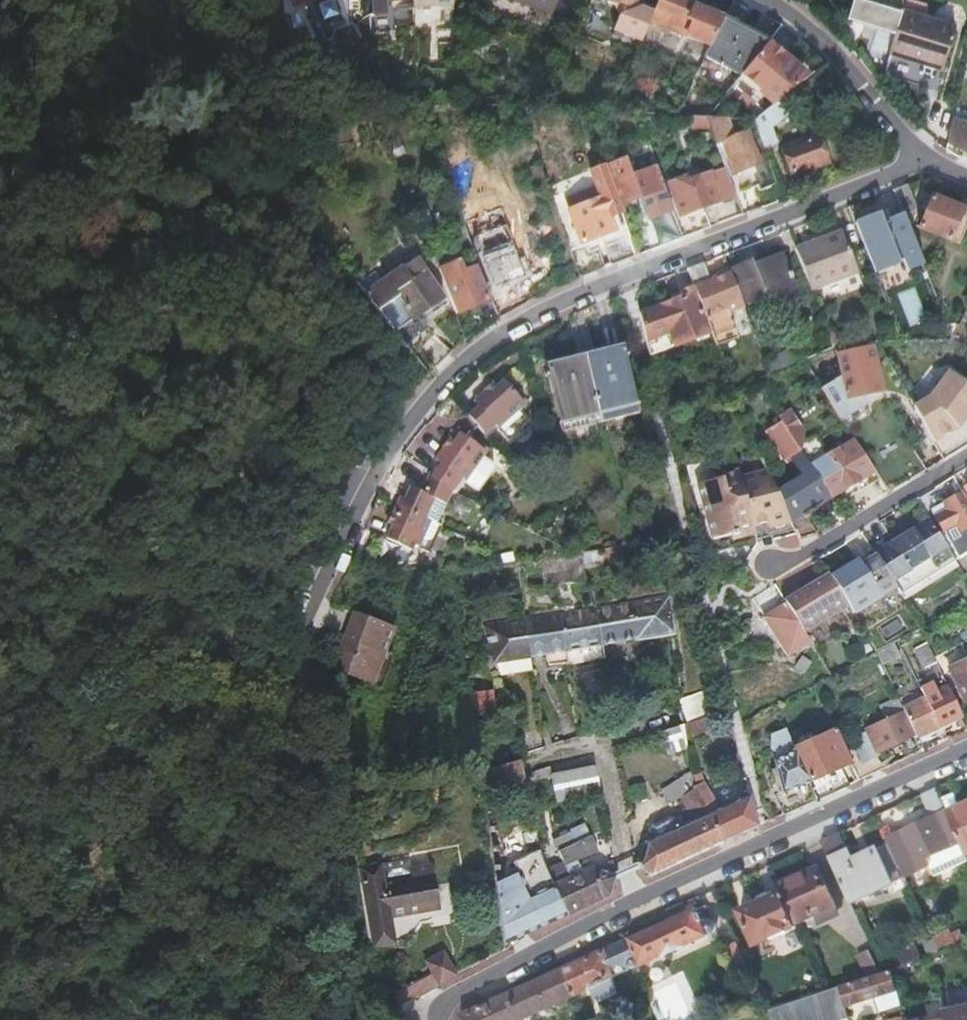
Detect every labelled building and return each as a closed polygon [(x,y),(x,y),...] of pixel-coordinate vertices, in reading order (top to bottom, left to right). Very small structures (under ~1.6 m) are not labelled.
[(310,3),(315,29),(349,23),(345,0),(328,0),(310,3)] [(369,21),(378,20),(378,14),(384,13),(384,0),(369,0),(369,21)] [(452,5),(452,0),(412,0),(413,24),(444,23),(444,5),(452,5)] [(515,3),(552,17),(558,0),(516,0),(515,3)] [(651,14),(639,9),(633,0),(606,0),(604,4),(613,7),(617,17),(611,32),(640,43),(651,14)] [(651,14),(654,7),(636,0),(633,0),(639,9),(651,14)] [(724,20),(673,0),(659,0),(649,24),(710,48),(724,20)] [(845,23),(893,38),(901,14),(905,0),(852,0),(845,23)] [(901,14),(893,38),(888,56),(920,65),(921,60),(943,67),(954,31),(901,14)] [(766,44),(724,20),(710,48),(704,59),(740,77),(740,76),(758,55),(760,54),(766,44)] [(758,55),(740,76),(759,92),(771,107),(776,103),(803,82),(783,65),(786,60),(785,59),(766,44),(760,54),(758,55)] [(942,72),(943,67),(921,60),(920,65),(942,72)] [(675,118),(683,100),(664,92),(657,109),(675,118)] [(771,107),(751,122),(760,144),(764,153),(776,144),(769,128),(787,117),(776,103),(771,107)] [(704,119),(675,118),(660,117),(660,123),(674,124),(674,133),(680,133),(688,129),(709,130),(704,119)] [(726,177),(734,195),(741,193),(757,186),(759,191),(762,191),(777,185),(764,153),(760,144),(751,147),(746,133),(733,138),(726,121),(704,119),(709,130),(715,146),(726,177)] [(952,123),(946,145),(965,152),(966,146),(966,128),(952,123)] [(816,137),(782,150),(792,176),(821,166),(824,159),(816,137)] [(654,164),(651,157),(637,161),(640,169),(654,164)] [(623,162),(604,169),(617,206),(663,190),(656,170),(630,179),(623,162)] [(604,169),(588,174),(594,190),(563,201),(579,246),(613,233),(608,220),(620,215),(617,206),(604,169)] [(679,218),(674,220),(681,240),(701,232),(698,221),(699,217),(697,212),(719,204),(709,174),(685,183),(682,179),(677,180),(677,182),(667,185),(679,218)] [(906,185),(892,191),(902,216),(906,227),(912,225),(912,218),(912,212),(914,207),(906,185)] [(927,204),(926,209),(918,231),(950,242),(962,210),(925,196),(922,203),(927,204)] [(887,222),(890,220),(887,211),(878,215),(883,225),(888,223),(887,222)] [(674,220),(671,212),(644,221),(646,241),(650,252),(681,240),(674,220)] [(906,227),(902,216),(890,220),(887,222),(888,223),(883,225),(878,215),(854,225),(874,275),(898,265),(898,264),(902,262),(906,272),(921,266),(906,227)] [(842,233),(796,251),(811,291),(858,274),(842,233)] [(510,243),(478,255),(487,276),(491,290),(509,283),(506,275),(521,270),(510,243)] [(751,262),(732,270),(746,306),(766,299),(767,303),(770,302),(775,316),(797,308),(792,293),(795,292),(791,281),(793,280),(791,275),(788,275),(781,256),(753,267),(751,262)] [(455,315),(474,307),(482,328),(497,317),(491,301),(488,302),(475,268),(463,273),(458,262),(437,271),(445,289),(455,315)] [(710,333),(713,339),(734,330),(726,309),(742,303),(731,275),(711,282),(703,263),(686,269),(693,288),(710,333)] [(362,296),(394,334),(418,317),(423,313),(441,301),(416,265),(402,274),(400,271),(378,286),(372,276),(355,288),(362,296)] [(650,356),(710,333),(693,288),(679,293),(681,299),(640,314),(650,356)] [(713,339),(715,345),(736,337),(734,330),(713,339)] [(435,369),(451,353),(431,333),(414,347),(435,369)] [(852,335),(828,336),(832,347),(853,346),(852,335)] [(766,364),(770,374),(789,366),(802,360),(798,350),(766,364)] [(873,350),(834,357),(843,404),(881,397),(873,350)] [(586,362),(603,429),(642,417),(622,351),(586,362)] [(813,355),(802,360),(810,372),(827,400),(837,393),(813,355)] [(802,360),(789,366),(796,378),(810,372),(802,360)] [(567,440),(603,429),(586,362),(547,374),(567,440)] [(933,443),(956,430),(966,415),(966,386),(948,372),(928,399),(911,408),(928,436),(933,443)] [(468,414),(488,436),(499,427),(510,439),(532,418),(521,406),(526,402),(504,379),(496,385),(490,392),(487,388),(485,390),(474,400),(478,405),(468,414)] [(483,389),(485,390),(487,388),(490,392),(496,385),(492,381),(483,389)] [(787,516),(790,523),(800,517),(801,518),(802,517),(803,518),(809,516),(815,513),(819,508),(819,507),(820,506),(830,499),(810,467),(806,461),(799,450),(782,423),(767,432),(786,464),(791,462),(798,473),(797,473),(795,480),(796,481),(779,491),(776,492),(787,516)] [(461,432),(455,440),(450,448),(446,445),(444,448),(436,460),(439,462),(431,473),(434,475),(454,489),(459,492),(467,481),(480,490),(497,465),(484,456),(487,451),(461,432)] [(450,448),(455,440),(450,437),(443,447),(444,448),(446,445),(450,448)] [(813,442),(799,450),(806,461),(819,452),(813,442)] [(853,442),(810,467),(830,499),(839,494),(843,501),(868,486),(863,478),(872,473),(853,442)] [(916,477),(923,473),(915,460),(908,464),(916,477)] [(704,542),(752,530),(750,526),(738,478),(736,471),(719,476),(719,478),(690,485),(704,542)] [(750,526),(787,516),(776,492),(767,471),(738,478),(750,526)] [(433,476),(454,490),(454,489),(434,475),(433,476)] [(439,523),(454,490),(433,476),(426,493),(412,487),(406,499),(402,497),(390,524),(394,526),(388,539),(414,551),(417,545),(432,552),(444,525),(439,523)] [(961,494),(930,512),(942,533),(955,526),(966,547),(966,505),(961,494)] [(792,530),(790,522),(787,516),(750,526),(752,530),(754,539),(792,530)] [(890,582),(945,548),(928,522),(873,555),(888,578),(890,582)] [(739,543),(754,539),(752,530),(704,542),(706,550),(710,553),(736,547),(739,543)] [(581,552),(584,568),(623,562),(620,546),(587,551),(581,552)] [(546,584),(586,579),(584,568),(581,552),(542,557),(546,584)] [(844,604),(888,578),(873,555),(831,581),(830,581),(831,581),(844,604)] [(804,633),(846,607),(844,604),(831,581),(830,581),(826,575),(785,601),(797,621),(804,633)] [(774,586),(753,598),(765,617),(763,618),(786,656),(808,643),(774,586)] [(638,638),(638,639),(675,633),(670,595),(632,600),(638,638)] [(621,641),(638,638),(632,600),(596,606),(603,654),(622,651),(621,641)] [(596,606),(525,617),(531,656),(547,653),(549,663),(567,660),(567,664),(604,658),(603,654),(596,606)] [(366,607),(363,617),(397,630),(401,620),(366,607)] [(356,614),(347,639),(354,641),(363,617),(356,614)] [(354,641),(347,639),(335,671),(375,687),(388,653),(397,630),(363,617),(354,641)] [(531,656),(525,617),(485,624),(495,662),(531,656)] [(877,627),(883,641),(906,630),(900,617),(877,627)] [(922,669),(935,663),(926,642),(913,648),(922,669)] [(397,657),(388,653),(375,687),(385,690),(397,657)] [(949,669),(964,702),(966,700),(966,660),(949,669)] [(942,726),(960,718),(946,688),(900,709),(902,713),(912,736),(914,740),(931,731),(931,733),(940,735),(944,728),(942,726)] [(467,695),(470,715),(495,711),(492,692),(467,695)] [(677,706),(684,725),(710,716),(701,692),(679,699),(681,704),(677,705),(677,706)] [(876,753),(912,736),(902,713),(898,715),(892,718),(865,731),(876,753)] [(686,740),(684,725),(662,731),(665,746),(686,740)] [(782,816),(814,801),(794,753),(794,752),(785,730),(771,735),(774,748),(778,754),(775,766),(780,786),(771,790),(782,816)] [(840,768),(848,764),(833,731),(818,738),(819,741),(794,752),(794,753),(814,801),(848,786),(840,768)] [(859,733),(843,739),(853,762),(869,755),(859,733)] [(525,783),(524,776),(520,759),(478,773),(481,795),(525,783)] [(563,817),(602,803),(597,774),(557,788),(563,817)] [(649,877),(721,844),(693,789),(684,777),(661,791),(670,803),(681,797),(694,821),(675,830),(671,821),(666,821),(654,826),(653,829),(656,838),(646,843),(642,844),(643,849),(646,853),(642,862),(639,864),(637,863),(633,865),(631,868),(632,870),(636,869),(640,869),(644,871),(647,874),(649,877)] [(757,827),(749,796),(714,813),(716,795),(708,781),(693,789),(721,844),(757,827)] [(961,844),(947,814),(937,793),(936,790),(922,796),(932,819),(888,840),(902,872),(961,844)] [(966,854),(966,805),(947,814),(961,844),(966,855),(966,854)] [(831,860),(851,903),(891,885),(876,851),(851,862),(840,834),(822,842),(831,860)] [(506,943),(567,915),(554,886),(544,860),(542,852),(515,865),(519,876),(497,887),(506,943)] [(567,915),(608,896),(607,891),(608,887),(611,883),(614,879),(619,877),(618,874),(614,873),(610,875),(611,877),(608,877),(604,877),(600,875),(597,872),(594,869),(582,874),(577,862),(565,868),(570,879),(554,886),(567,915)] [(777,887),(768,867),(756,872),(769,899),(739,912),(755,947),(797,928),(795,926),(777,887)] [(777,887),(795,926),(817,916),(819,920),(838,911),(818,869),(777,887)] [(357,886),(372,967),(395,964),(391,936),(440,930),(435,888),(415,890),(416,897),(387,900),(385,883),(357,886)] [(727,956),(741,949),(713,892),(698,899),(704,914),(713,910),(727,940),(721,943),(727,956)] [(605,952),(612,977),(630,969),(632,969),(634,970),(637,969),(639,968),(641,965),(642,967),(707,938),(706,936),(707,936),(708,936),(709,936),(711,936),(712,935),(713,935),(714,934),(715,933),(716,931),(716,930),(716,929),(716,928),(716,926),(716,925),(715,924),(714,923),(713,922),(712,922),(710,921),(709,921),(708,921),(707,921),(705,922),(704,922),(703,923),(702,924),(702,925),(696,912),(605,952)] [(617,995),(612,977),(605,952),(564,971),(574,997),(585,1019),(589,1019),(591,1019),(581,994),(591,990),(596,1000),(600,1002),(617,995)] [(396,993),(401,1006),(420,996),(453,978),(439,954),(421,964),(428,975),(409,986),(408,984),(406,985),(407,987),(396,993)] [(564,971),(464,1016),(461,1018),(461,1019),(524,1019),(574,997),(564,971)] [(891,972),(841,988),(846,1009),(898,992),(891,972)] [(841,988),(827,992),(770,1012),(769,1012),(771,1019),(842,1019),(848,1018),(846,1009),(841,988)] [(944,1012),(946,1019),(966,1019),(966,1007),(944,1012)]
